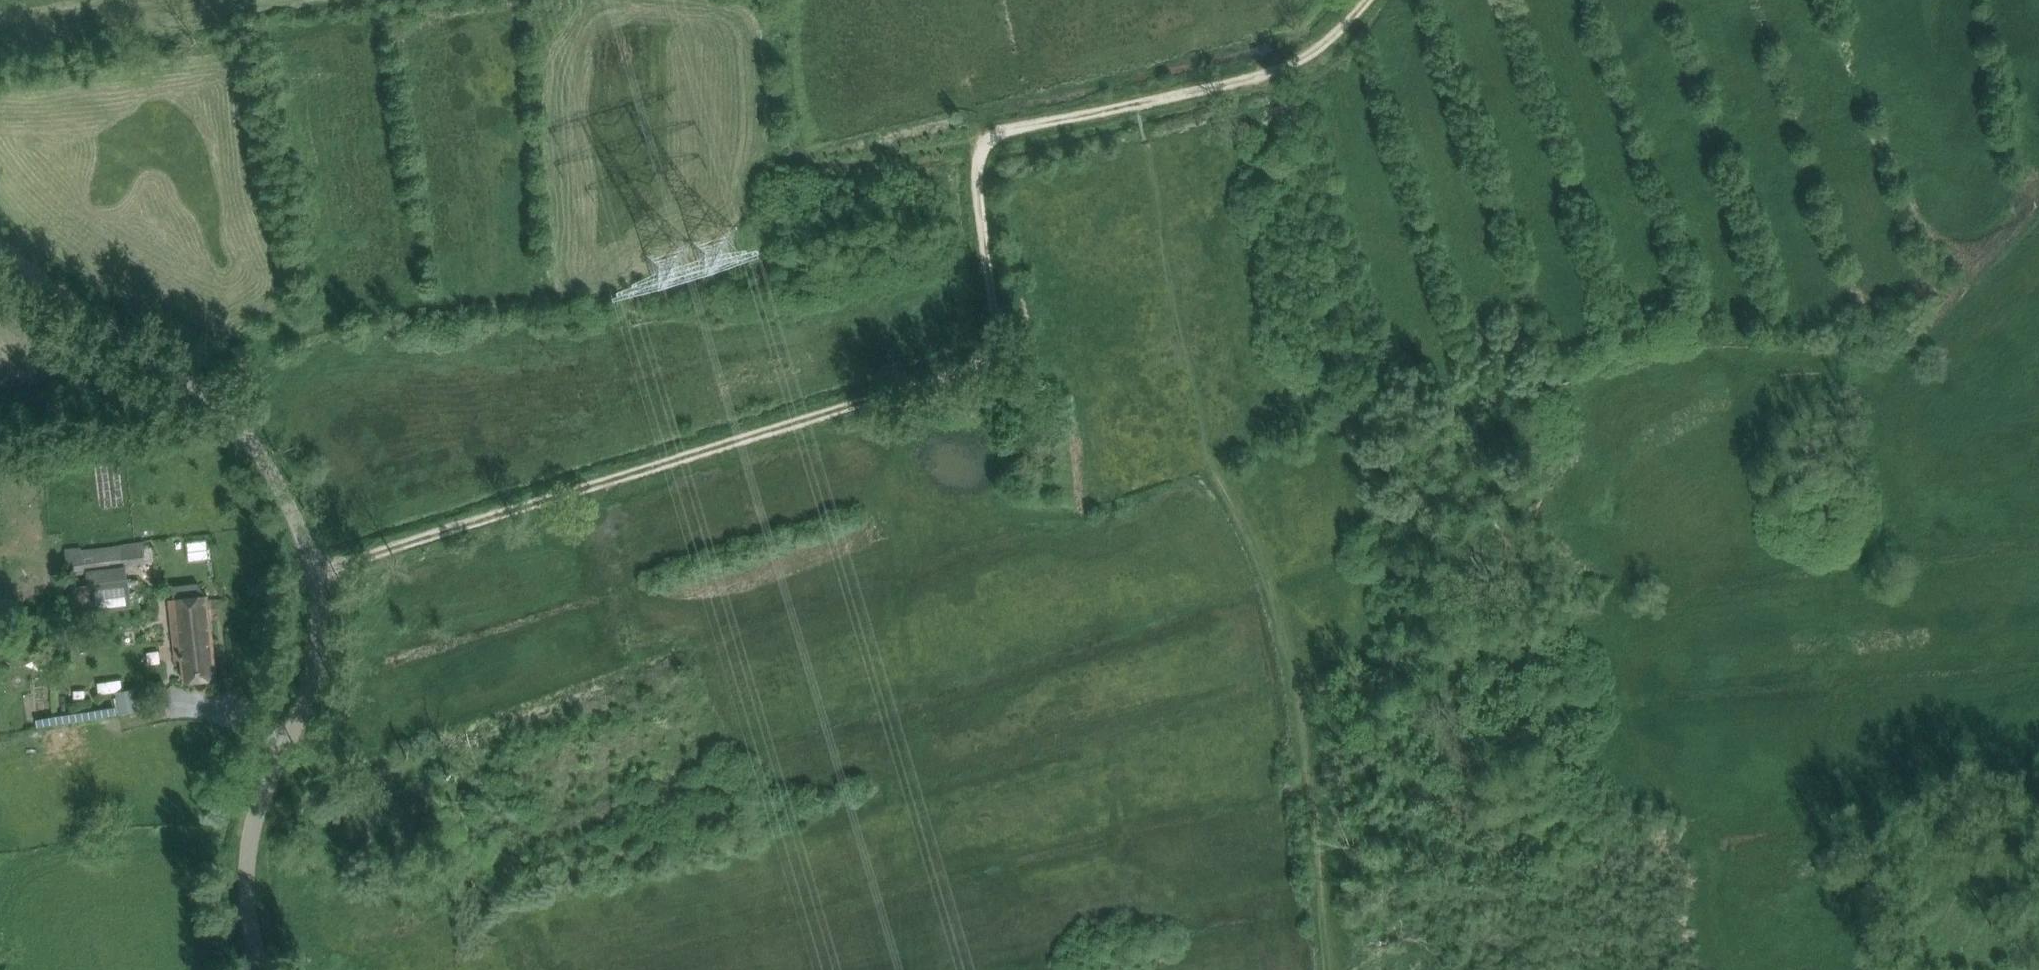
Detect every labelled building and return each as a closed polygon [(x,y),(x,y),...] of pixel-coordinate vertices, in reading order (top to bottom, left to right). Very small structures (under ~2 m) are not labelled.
[(122,545),(82,550),(85,570),(124,565),(147,563),(144,542),(122,545)] [(129,578),(88,583),(89,587),(89,588),(92,614),(92,616),(133,611),(130,582),(129,578)] [(182,661),(185,684),(218,680),(208,595),(170,600),(177,662),(182,661)] [(136,688),(117,692),(121,714),(140,711),(136,688)]
